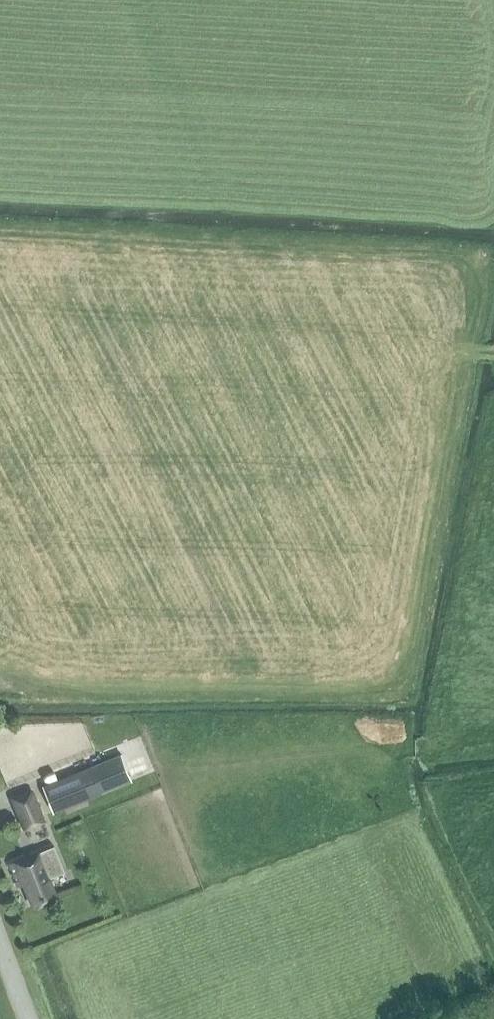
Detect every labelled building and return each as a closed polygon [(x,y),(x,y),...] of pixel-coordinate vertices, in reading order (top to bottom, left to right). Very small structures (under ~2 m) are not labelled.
[(51,808),(100,788),(91,766),(41,786),(51,808)] [(12,799),(24,829),(42,822),(31,792),(12,799)] [(23,884),(32,907),(55,899),(47,879),(63,873),(53,847),(8,864),(16,887),(23,884)]
